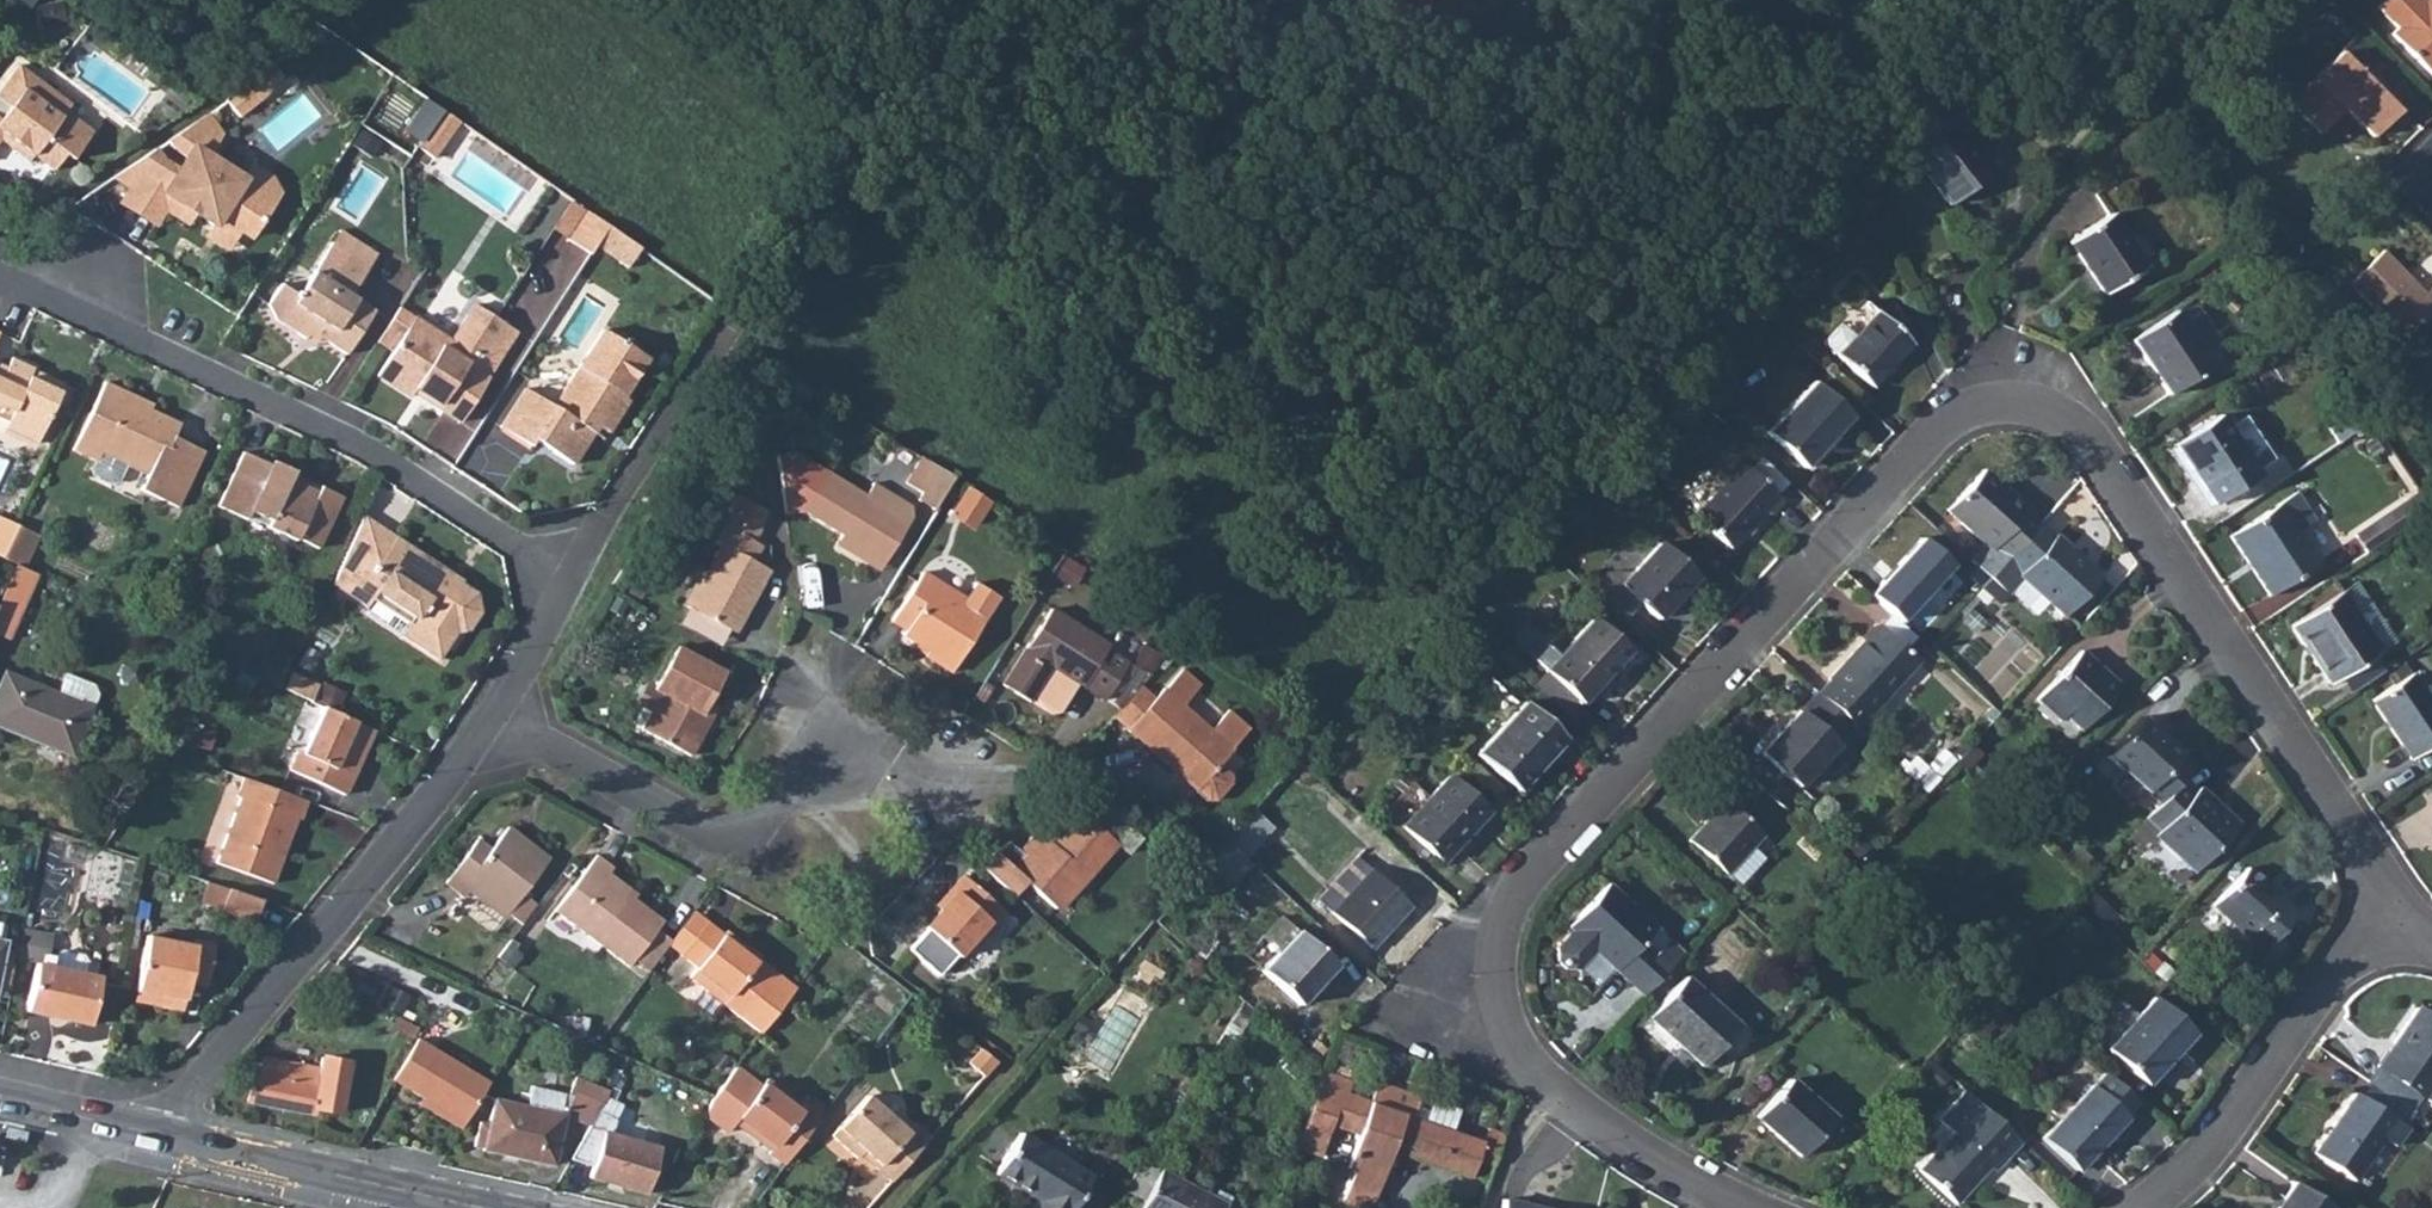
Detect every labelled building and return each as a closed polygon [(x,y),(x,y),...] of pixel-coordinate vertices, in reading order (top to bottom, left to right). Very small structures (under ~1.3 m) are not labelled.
[(1266,10),(1274,0),(1254,0),(1266,10)] [(1286,9),(1294,0),(1274,0),(1286,9)] [(2389,37),(2431,79),(2431,78),(2431,0),(2425,0),(2421,4),(2416,0),(2383,0),(2374,10),(2395,30),(2389,37)] [(2401,83),(2355,37),(2311,81),(2313,83),(2289,107),(2318,136),(2344,111),(2372,139),(2397,114),(2384,101),(2401,83)] [(1,141),(19,155),(25,148),(54,170),(67,154),(73,159),(94,132),(65,111),(71,104),(20,65),(0,92),(0,100),(11,108),(2,122),(0,120),(0,142),(1,141)] [(248,85),(261,102),(278,78),(268,65),(249,84),(248,85)] [(248,85),(224,103),(237,120),(261,102),(248,85)] [(416,153),(432,164),(458,127),(442,116),(416,153)] [(151,157),(118,176),(128,191),(119,205),(153,227),(163,212),(186,226),(192,216),(212,228),(209,232),(230,245),(237,233),(248,241),(277,196),(265,178),(249,168),(241,180),(205,157),(218,136),(205,117),(175,139),(167,145),(171,151),(191,164),(183,177),(163,164),(156,153),(151,157)] [(1940,121),(1899,154),(1946,211),(1987,178),(1940,121)] [(585,215),(568,242),(591,257),(595,250),(608,230),(585,215)] [(2103,222),(2062,249),(2095,301),(2136,274),(2103,222)] [(608,230),(595,250),(626,271),(639,251),(608,230)] [(281,284),(268,303),(276,321),(304,342),(308,338),(316,343),(320,338),(345,356),(374,313),(350,296),(369,267),(332,242),(296,294),(281,284)] [(2350,286),(2406,342),(2431,316),(2431,287),(2424,295),(2382,253),(2350,286)] [(451,342),(415,319),(392,354),(377,377),(412,400),(418,391),(440,405),(437,410),(460,425),(518,336),(474,307),(451,342)] [(400,309),(377,344),(392,354),(415,319),(400,309)] [(2171,315),(2129,343),(2165,398),(2208,370),(2171,315)] [(1834,363),(1855,383),(1866,393),(1908,348),(1890,331),(1875,317),(1851,344),(1834,362),(1834,363)] [(526,391),(499,430),(528,450),(533,442),(570,468),(594,434),(588,429),(591,424),(606,435),(627,405),(622,402),(647,364),(604,333),(578,372),(553,409),(526,391)] [(1834,362),(1851,344),(1841,336),(1835,336),(1825,347),(1825,354),(1834,362)] [(8,413),(2,424),(0,429),(0,430),(33,446),(59,393),(27,378),(32,370),(10,360),(4,371),(0,379),(0,409),(8,413)] [(71,451),(100,465),(104,457),(131,470),(149,479),(142,494),(178,511),(205,456),(176,442),(182,428),(150,412),(147,418),(136,412),(141,402),(105,386),(71,451)] [(1761,440),(1795,471),(1799,475),(1846,424),(1834,413),(1807,388),(1761,440)] [(2242,424),(2224,435),(2254,478),(2271,466),(2242,424)] [(2254,478),(2224,435),(2217,425),(2172,453),(2212,511),(2255,482),(2254,478)] [(104,457),(100,465),(97,473),(123,487),(131,470),(104,457)] [(242,458),(215,511),(244,525),(249,516),(268,525),(266,531),(294,544),(295,542),(316,551),(340,501),(316,490),(313,494),(287,482),(291,474),(270,464),(267,470),(242,458)] [(960,485),(926,463),(910,489),(927,500),(922,509),(939,520),(960,485)] [(1743,477),(1769,499),(1781,486),(1756,463),(1743,477)] [(1736,471),(1689,522),(1723,553),(1758,515),(1763,520),(1776,506),(1769,499),(1743,477),(1736,471)] [(910,531),(868,504),(870,501),(833,477),(808,517),(845,541),(842,545),(883,572),(910,531)] [(1947,517),(1950,520),(1984,552),(1971,567),(1969,568),(1986,585),(2003,566),(2036,530),(2037,530),(2026,520),(2029,517),(1984,477),(1947,517)] [(970,486),(954,513),(976,525),(992,499),(970,486)] [(870,501),(868,504),(910,531),(914,523),(912,513),(878,490),(870,501)] [(2297,497),(2230,542),(2270,601),(2320,569),(2298,536),(2315,524),(2297,497)] [(2420,499),(2353,543),(2365,560),(2430,515),(2420,499)] [(726,552),(691,612),(732,635),(747,606),(756,611),(774,578),(757,568),(765,553),(758,548),(766,534),(764,533),(772,518),(743,502),(735,518),(737,519),(721,549),(726,552)] [(364,517),(332,586),(365,608),(374,593),(411,618),(411,621),(402,636),(437,660),(460,623),(472,632),(481,619),(478,596),(459,583),(455,588),(441,579),(446,572),(387,534),(364,517)] [(1,561),(17,528),(0,519),(0,560),(1,561)] [(1950,520),(1937,535),(1971,567),(1984,552),(1950,520)] [(17,528),(1,561),(13,566),(22,571),(38,538),(17,528)] [(2036,530),(2003,566),(2019,580),(2016,584),(2060,624),(2098,582),(2054,542),(2051,544),(2036,530)] [(1654,551),(1617,591),(1653,624),(1689,584),(1654,551)] [(6,584),(13,566),(1,561),(0,560),(0,581),(6,584)] [(9,642),(33,576),(22,571),(13,566),(6,584),(0,598),(0,639),(9,642)] [(926,578),(895,626),(909,636),(906,640),(931,657),(928,661),(953,677),(987,625),(965,610),(968,606),(926,578)] [(365,608),(364,610),(402,636),(411,621),(411,618),(374,593),(365,608)] [(2340,599),(2291,631),(2331,689),(2339,684),(2372,662),(2379,658),(2340,599)] [(1007,687),(1033,705),(1056,671),(1083,689),(1108,705),(1132,669),(1109,655),(1113,650),(1055,612),(1007,687)] [(1589,625),(1543,675),(1577,706),(1623,656),(1589,625)] [(1828,689),(1817,700),(1850,731),(1854,734),(1866,722),(1868,723),(1916,670),(1876,633),(1826,686),(1828,689)] [(727,678),(679,650),(656,690),(648,685),(640,697),(642,704),(655,712),(645,730),(691,757),(712,721),(704,717),(727,678)] [(2076,658),(2032,706),(2056,728),(2061,723),(2078,737),(2117,694),(2076,658)] [(2339,684),(2349,700),(2382,677),(2372,662),(2339,684)] [(1056,671),(1033,705),(1054,718),(1066,716),(1083,689),(1056,671)] [(292,673),(282,693),(307,705),(317,684),(292,673)] [(1153,703),(1126,734),(1172,774),(1176,770),(1199,790),(1219,768),(1231,754),(1230,753),(1248,732),(1228,714),(1210,736),(1181,711),(1199,691),(1181,675),(1163,696),(1160,694),(1153,703)] [(1543,675),(1530,689),(1565,720),(1577,706),(1543,675)] [(0,689),(0,731),(71,760),(91,713),(5,677),(0,689)] [(2375,704),(2414,764),(2431,753),(2431,704),(2414,678),(2375,704)] [(1126,734),(1153,703),(1141,693),(1113,724),(1126,734)] [(1814,698),(1758,759),(1794,792),(1831,752),(1850,731),(1817,700),(1814,698)] [(1520,705),(1474,754),(1513,791),(1560,741),(1520,705)] [(321,712),(300,757),(295,757),(287,775),(339,799),(348,781),(351,782),(372,735),(321,712)] [(2141,791),(2161,810),(2184,785),(2193,775),(2177,760),(2178,758),(2140,724),(2106,764),(2139,793),(2141,791)] [(1219,768),(1199,790),(1195,794),(1207,805),(1213,805),(1230,786),(1230,779),(1219,768)] [(1447,779),(1402,828),(1440,863),(1485,814),(1447,779)] [(239,801),(215,867),(271,888),(280,866),(275,864),(282,844),(287,846),(295,824),(298,824),(305,805),(243,783),(237,801),(239,801)] [(2161,810),(2149,823),(2162,835),(2156,843),(2195,880),(2239,831),(2201,794),(2197,797),(2184,785),(2161,810)] [(1710,818),(1687,845),(1723,878),(1758,840),(1716,802),(1705,814),(1710,818)] [(1256,811),(1228,843),(1248,860),(1275,830),(1256,811)] [(1011,845),(983,868),(1013,896),(1023,884),(1055,913),(1070,896),(1074,900),(1118,849),(1087,822),(1073,824),(1046,854),(1032,842),(1021,855),(1011,845)] [(478,845),(448,889),(467,902),(474,893),(509,918),(550,862),(507,832),(491,854),(478,845)] [(1228,843),(1209,865),(1233,887),(1253,865),(1248,860),(1228,843)] [(596,854),(555,910),(628,965),(632,960),(655,930),(661,921),(605,879),(613,868),(596,854)] [(1370,870),(1332,911),(1370,946),(1408,906),(1370,870)] [(2247,875),(2214,913),(2263,959),(2297,921),(2247,875)] [(946,912),(930,931),(962,959),(977,941),(982,945),(1010,915),(969,877),(941,908),(946,912)] [(1593,955),(1628,987),(1652,959),(1639,946),(1651,933),(1604,889),(1567,930),(1570,933),(1556,949),(1555,964),(1564,972),(1579,970),(1593,955)] [(262,904),(228,893),(220,917),(254,928),(262,904)] [(669,945),(685,956),(709,923),(694,912),(671,942),(669,945)] [(1278,953),(1259,974),(1296,1008),(1331,970),(1277,919),(1261,937),(1278,953)] [(709,923),(685,956),(701,968),(692,980),(765,1034),(796,991),(799,988),(761,960),(758,964),(746,955),(750,949),(728,932),(726,935),(709,923)] [(632,960),(648,973),(669,945),(671,942),(655,930),(632,960)] [(148,939),(137,994),(186,1003),(189,987),(208,990),(216,947),(196,943),(195,948),(148,939)] [(1652,959),(1628,987),(1641,999),(1679,959),(1665,946),(1652,959)] [(51,968),(84,975),(86,963),(82,956),(60,952),(53,956),(51,968)] [(36,965),(27,1012),(93,1025),(102,979),(84,975),(51,968),(36,965)] [(1685,979),(1649,1018),(1702,1067),(1737,1027),(1685,979)] [(2155,1006),(2108,1057),(2146,1092),(2193,1041),(2155,1006)] [(2420,1014),(2372,1090),(2421,1123),(2430,1110),(2431,1111),(2431,1021),(2420,1014)] [(417,1043),(393,1083),(467,1125),(490,1084),(417,1043)] [(989,1078),(998,1066),(986,1055),(982,1052),(971,1066),(987,1079),(989,1078)] [(252,1078),(248,1104),(314,1116),(315,1109),(342,1114),(350,1065),(324,1060),(322,1072),(263,1062),(261,1073),(255,1072),(255,1078),(252,1078)] [(771,1153),(788,1166),(823,1118),(807,1105),(802,1111),(784,1097),(787,1093),(770,1080),(764,1087),(739,1068),(717,1099),(711,1111),(709,1116),(730,1133),(738,1123),(774,1151),(771,1153)] [(1352,1171),(1345,1191),(1372,1206),(1392,1151),(1441,1168),(1442,1166),(1473,1177),(1475,1173),(1480,1159),(1497,1164),(1498,1165),(1503,1149),(1410,1115),(1418,1095),(1377,1081),(1370,1103),(1359,1135),(1346,1169),(1352,1171)] [(1793,1082),(1759,1119),(1803,1159),(1837,1122),(1793,1082)] [(1320,1084),(1303,1135),(1327,1144),(1333,1126),(1344,1094),(1320,1084)] [(594,1102),(574,1094),(573,1100),(537,1089),(531,1108),(500,1100),(486,1150),(555,1169),(568,1120),(592,1131),(605,1107),(598,1103),(594,1102)] [(2421,1123),(2372,1090),(2362,1103),(2358,1100),(2318,1159),(2357,1185),(2383,1145),(2400,1156),(2423,1124),(2421,1123)] [(2059,1126),(2044,1144),(2078,1176),(2127,1124),(2091,1092),(2074,1111),(2061,1101),(2047,1116),(2059,1126)] [(1344,1094),(1333,1126),(1359,1135),(1370,1103),(1344,1094)] [(1964,1096),(1938,1126),(1953,1140),(1918,1178),(1951,1207),(1959,1207),(1990,1173),(1993,1176),(2020,1148),(1964,1096)] [(879,1171),(894,1185),(934,1140),(918,1126),(911,1134),(870,1098),(834,1138),(860,1162),(867,1154),(882,1167),(879,1171)] [(609,1100),(605,1106),(637,1122),(640,1115),(609,1100)] [(592,1131),(574,1163),(594,1169),(591,1182),(647,1198),(662,1154),(630,1144),(637,1122),(605,1106),(605,1107),(592,1131)] [(3,1138),(25,1142),(27,1131),(5,1127),(3,1138)] [(995,1175),(1037,1201),(1033,1207),(1074,1207),(1091,1180),(1020,1135),(995,1175)] [(1145,1207),(1226,1207),(1227,1207),(1162,1175),(1145,1207)] [(2286,1207),(2326,1207),(2299,1190),(2286,1207)] [(1345,1191),(1341,1204),(1354,1207),(1372,1207),(1372,1206),(1345,1191)]
